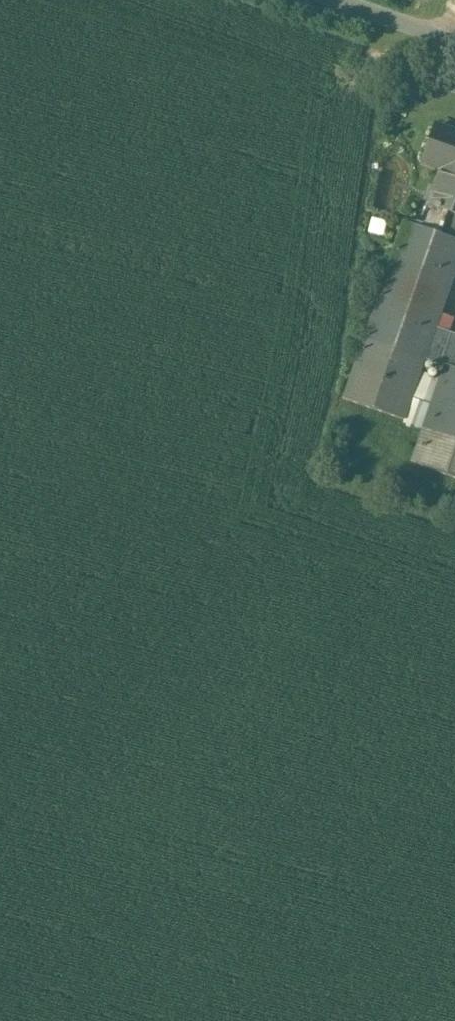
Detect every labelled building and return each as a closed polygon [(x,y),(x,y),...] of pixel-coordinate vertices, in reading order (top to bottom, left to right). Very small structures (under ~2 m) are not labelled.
[(434,124),(420,162),(438,169),(416,225),(454,240),(454,133),(434,124)] [(394,419),(454,248),(454,243),(401,223),(338,400),(394,419)] [(439,367),(408,460),(454,476),(454,372),(439,367)]
